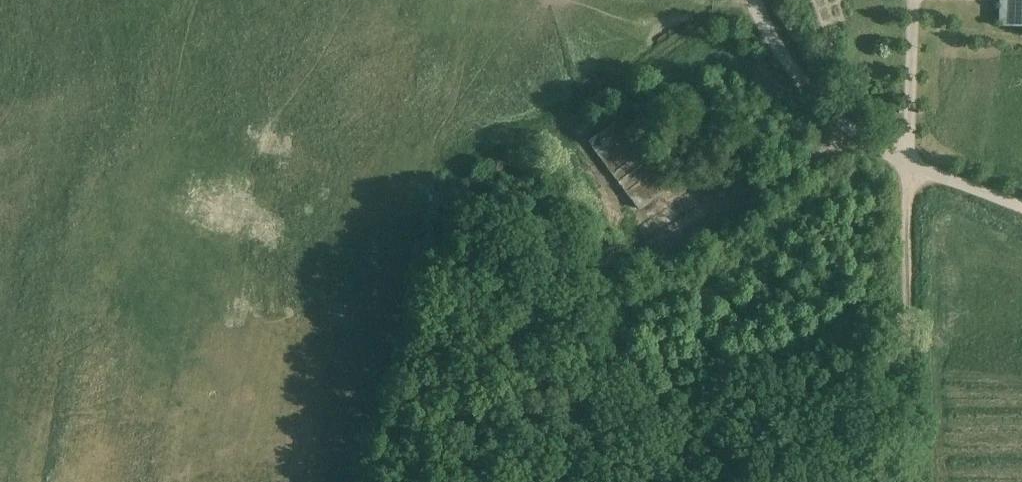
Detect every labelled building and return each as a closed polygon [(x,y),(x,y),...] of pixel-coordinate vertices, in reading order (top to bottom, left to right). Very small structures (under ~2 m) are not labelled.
[(618,121),(589,142),(639,209),(668,187),(618,121)]
